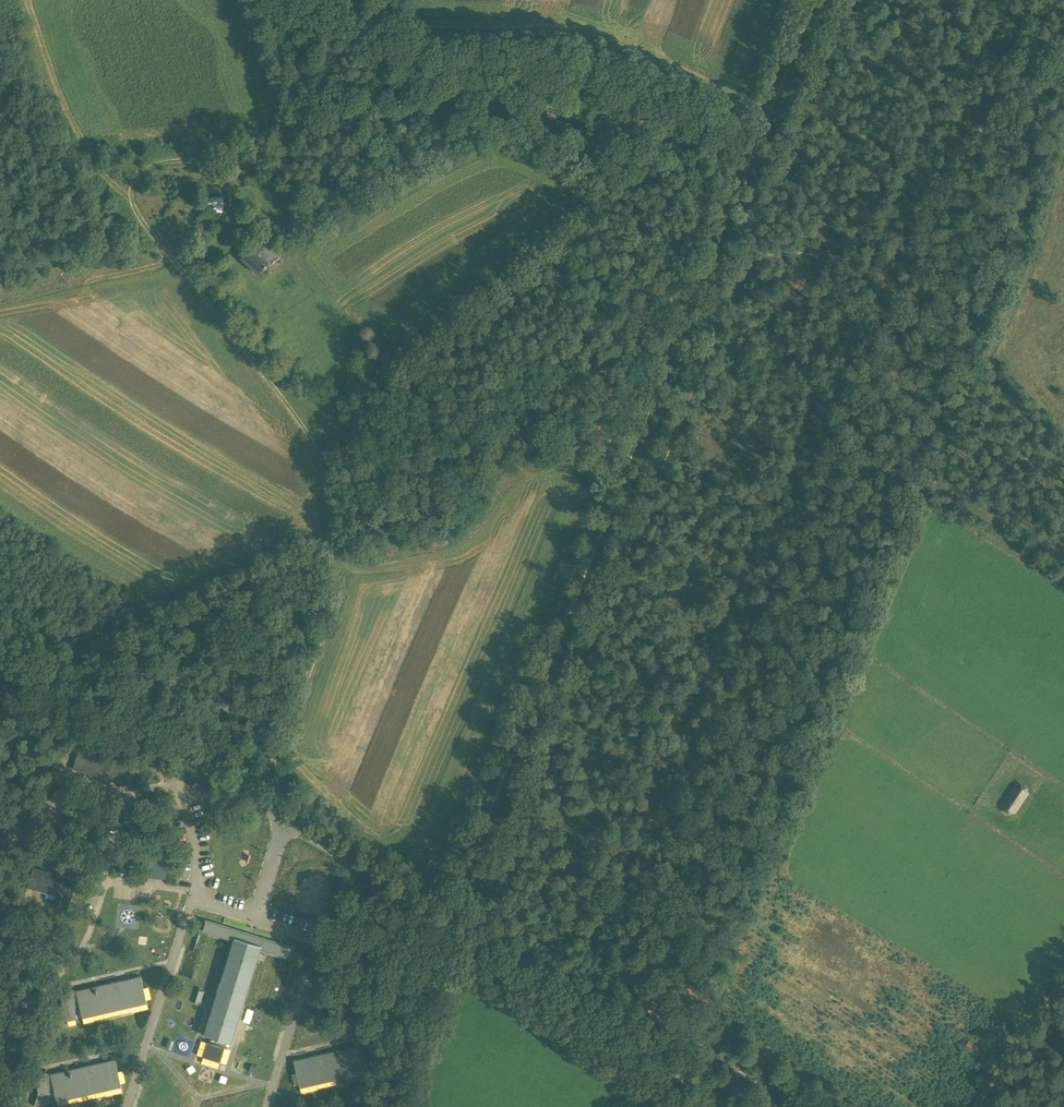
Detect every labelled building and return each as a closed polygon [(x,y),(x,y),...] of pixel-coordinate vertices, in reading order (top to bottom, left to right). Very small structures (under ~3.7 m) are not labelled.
[(225,215),(222,196),(207,199),(210,217),(225,215)] [(280,249),(277,246),(270,240),(265,245),(262,243),(264,242),(258,236),(244,251),(246,253),(242,258),(247,263),(246,265),(251,269),(252,268),(259,273),(268,263),(267,263),(280,249)] [(125,785),(132,766),(87,752),(81,771),(125,785)] [(1009,816),(1015,814),(1029,795),(1028,788),(1020,783),(1013,785),(1000,804),(1001,811),(1009,816)] [(44,806),(51,814),(69,798),(62,790),(44,806)] [(145,853),(143,876),(165,878),(168,856),(145,853)] [(136,867),(118,865),(117,874),(135,876),(136,867)] [(24,896),(68,909),(77,880),(34,866),(24,896)] [(206,921),(204,930),(235,940),(205,1035),(231,1044),(261,948),(292,957),(294,948),(206,921)] [(374,945),(384,947),(390,929),(380,926),(374,945)] [(141,976),(125,979),(76,991),(71,989),(69,992),(61,994),(65,1008),(61,1019),(68,1021),(78,1018),(75,1009),(80,1008),(82,1018),(147,1003),(141,976)] [(258,1019),(261,1009),(256,1008),(253,1018),(258,1019)] [(222,1060),(225,1045),(207,1041),(203,1056),(222,1060)] [(969,1041),(964,1047),(977,1056),(981,1049),(969,1041)] [(358,1045),(294,1060),(300,1087),(365,1072),(363,1063),(371,1061),(368,1049),(360,1051),(358,1045)] [(35,1078),(39,1093),(36,1102),(42,1104),(52,1102),(50,1092),(55,1091),(57,1101),(122,1086),(116,1059),(51,1074),(45,1072),(44,1076),(35,1078)]
